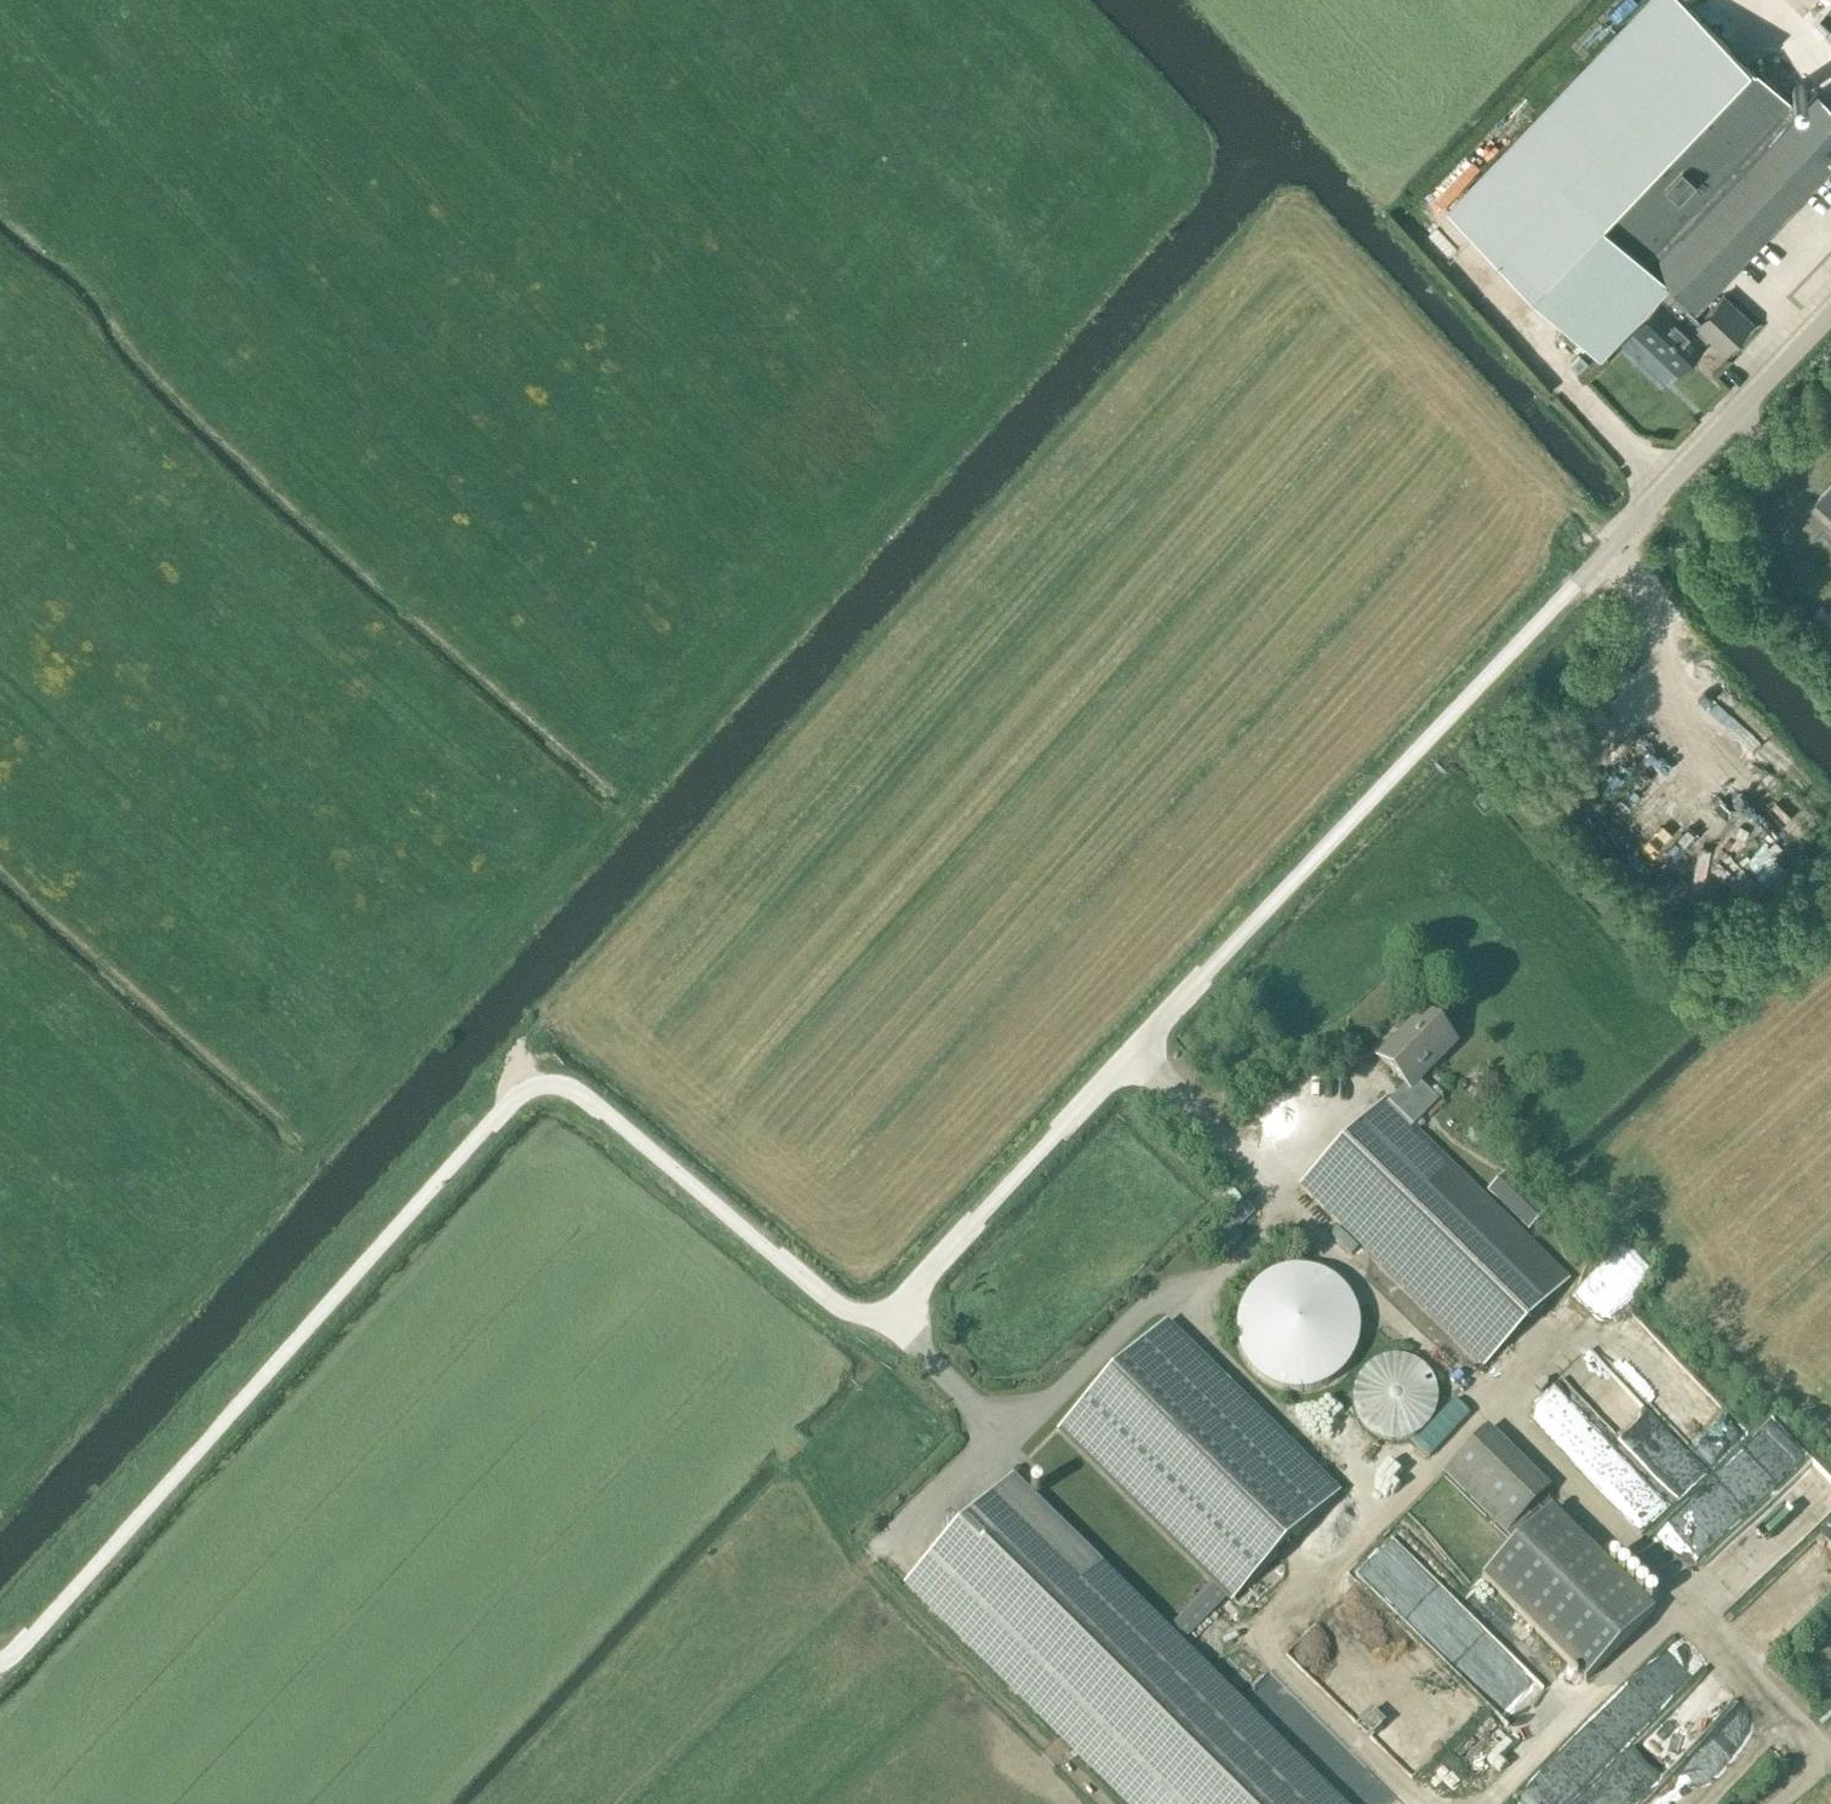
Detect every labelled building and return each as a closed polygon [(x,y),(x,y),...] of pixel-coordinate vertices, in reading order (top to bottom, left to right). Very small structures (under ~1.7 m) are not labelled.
[(1676,291),(1695,309),(1830,165),(1830,106),(1816,92),(1799,110),(1683,0),(1649,0),(1449,213),(1597,353),(1665,282),(1676,291)] [(1700,321),(1691,312),(1695,309),(1676,291),(1666,302),(1661,297),(1631,329),(1677,372),(1706,341),(1705,340),(1708,337),(1724,352),(1752,322),(1724,295),(1700,321)] [(1830,518),(1830,485),(1815,502),(1830,518)] [(1389,1103),(1414,1127),(1439,1102),(1419,1083),(1457,1045),(1422,1011),(1376,1057),(1405,1086),(1389,1103)] [(1389,1103),(1385,1100),(1300,1186),(1484,1368),(1569,1281),(1414,1127),(1389,1103)] [(1548,1214),(1506,1172),(1487,1192),(1529,1233),(1548,1214)] [(1626,1239),(1576,1291),(1605,1319),(1655,1267),(1626,1239)] [(1237,1321),(1237,1325),(1237,1330),(1238,1332),(1238,1334),(1239,1338),(1240,1342),(1240,1344),(1241,1346),(1243,1350),(1244,1354),(1248,1360),(1252,1365),(1256,1370),(1261,1374),(1266,1378),(1270,1380),(1276,1382),(1280,1384),(1284,1385),(1288,1386),(1294,1387),(1299,1387),(1305,1387),(1312,1386),(1316,1385),(1322,1382),(1328,1380),(1333,1376),(1338,1373),(1343,1368),(1346,1365),(1350,1360),(1353,1354),(1354,1352),(1356,1348),(1358,1342),(1359,1338),(1360,1334),(1360,1332),(1360,1330),(1360,1325),(1360,1319),(1359,1315),(1359,1313),(1358,1308),(1357,1304),(1356,1302),(1354,1298),(1353,1296),(1350,1291),(1349,1289),(1346,1286),(1343,1283),(1340,1280),(1338,1278),(1333,1274),(1330,1272),(1326,1270),(1322,1268),(1316,1266),(1309,1265),(1303,1264),(1299,1264),(1294,1264),(1290,1264),(1284,1266),(1280,1267),(1274,1269),(1268,1272),(1263,1276),(1259,1278),(1254,1283),(1250,1288),(1249,1289),(1247,1293),(1245,1295),(1243,1298),(1242,1302),(1241,1304),(1240,1308),(1239,1313),(1238,1315),(1238,1319),(1237,1321)] [(1340,1493),(1171,1327),(1065,1435),(1234,1602),(1340,1493)] [(1622,1366),(1658,1404),(1668,1394),(1680,1407),(1702,1387),(1654,1336),(1622,1366)] [(1438,1403),(1438,1395),(1437,1388),(1435,1381),(1431,1375),(1427,1370),(1421,1365),(1415,1361),(1408,1358),(1401,1357),(1394,1357),(1387,1358),(1380,1360),(1374,1364),(1368,1368),(1363,1374),(1360,1380),(1357,1387),(1356,1394),(1355,1401),(1357,1408),(1359,1415),(1362,1421),(1367,1427),(1372,1432),(1379,1435),(1385,1438),(1392,1439),(1400,1439),(1407,1438),(1413,1436),(1420,1433),(1425,1428),(1430,1423),(1434,1416),(1436,1410),(1438,1403)] [(1444,1472),(1507,1534),(1547,1492),(1485,1431),(1444,1472)] [(1010,1481),(907,1584),(1129,1803),(1337,1803),(1010,1481)] [(1655,1611),(1588,1546),(1551,1509),(1483,1578),(1587,1680),(1655,1611)]
